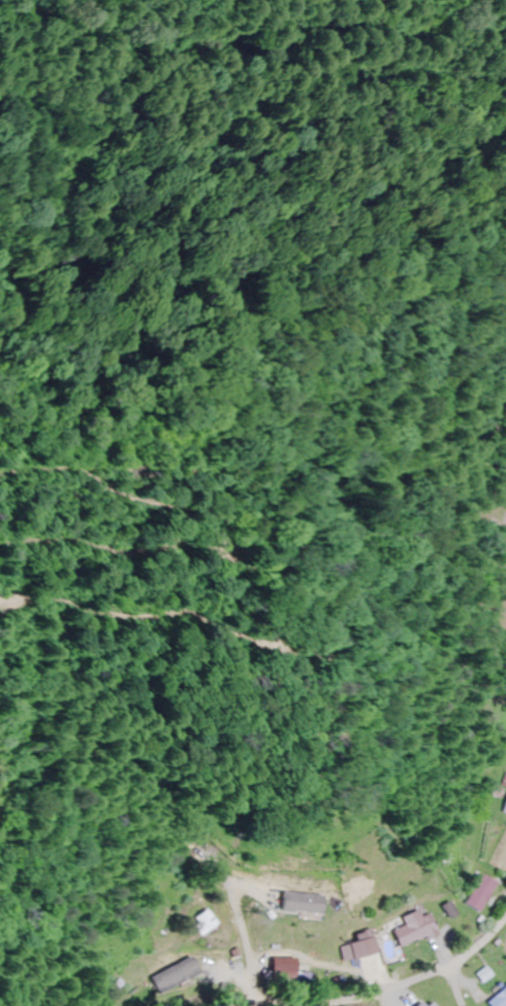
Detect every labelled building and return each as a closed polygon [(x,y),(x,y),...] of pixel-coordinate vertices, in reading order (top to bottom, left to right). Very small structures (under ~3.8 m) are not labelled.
[(484,913),(499,882),(483,874),(468,905),(484,913)] [(273,911),(312,915),(314,896),(275,892),(273,911)] [(189,937),(206,924),(196,911),(180,924),(189,937)] [(439,933),(431,913),(422,917),(420,911),(403,917),(406,926),(394,931),(401,948),(439,933)] [(294,982),(294,959),(269,959),(269,982),(294,982)] [(493,1005),(505,1005),(505,989),(490,1003),(493,1005)]
